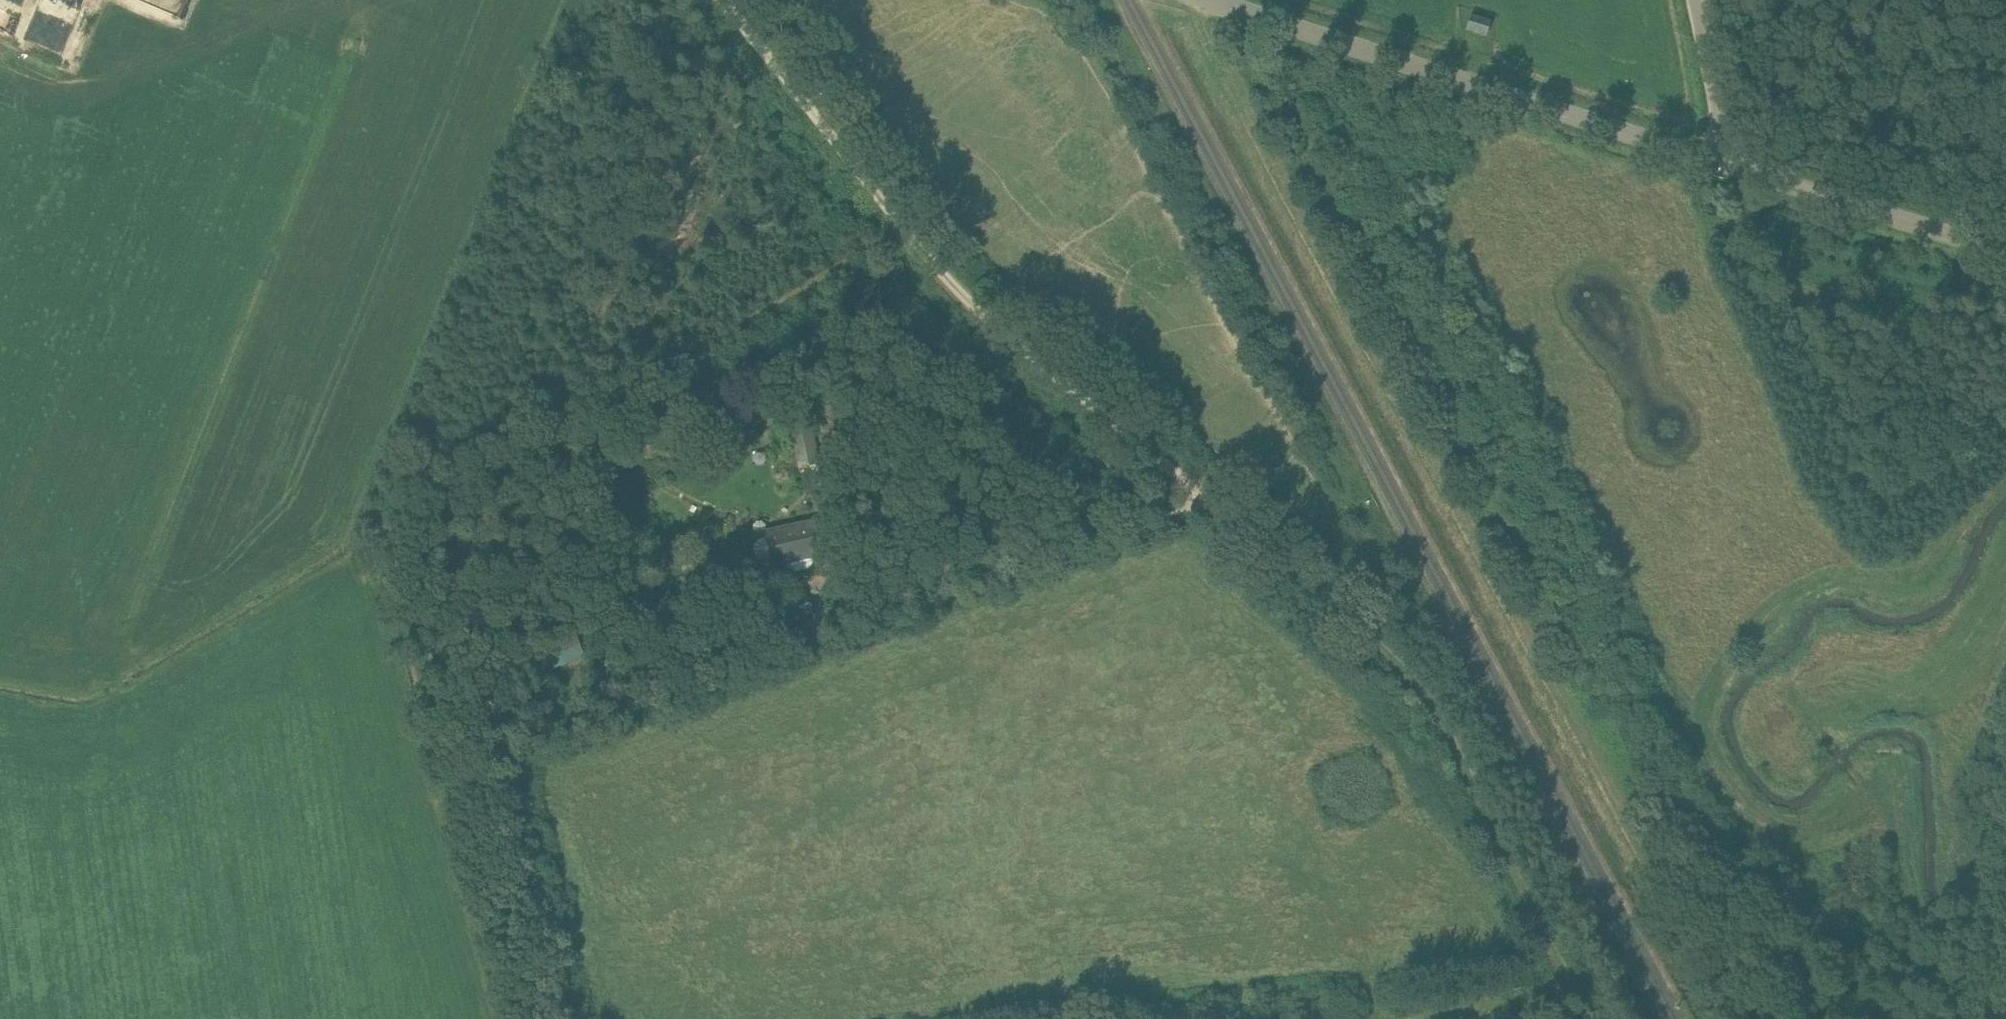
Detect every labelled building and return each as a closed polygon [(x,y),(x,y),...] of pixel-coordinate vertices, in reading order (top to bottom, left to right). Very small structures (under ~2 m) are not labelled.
[(1466,29),(1486,35),(1491,21),(1471,15),(1466,29)] [(768,384),(765,390),(768,395),(773,398),(779,396),(781,390),(779,384),(773,382),(768,384)] [(812,425),(789,429),(796,466),(820,461),(818,453),(828,451),(824,430),(814,432),(812,425)] [(767,537),(763,537),(758,540),(755,542),(754,546),(753,550),(754,553),(756,557),(760,559),(764,559),(772,558),(773,563),(785,561),(787,567),(794,571),(809,568),(814,561),(821,559),(813,522),(766,532),(767,537)] [(809,594),(787,597),(790,616),(811,613),(809,594)]
